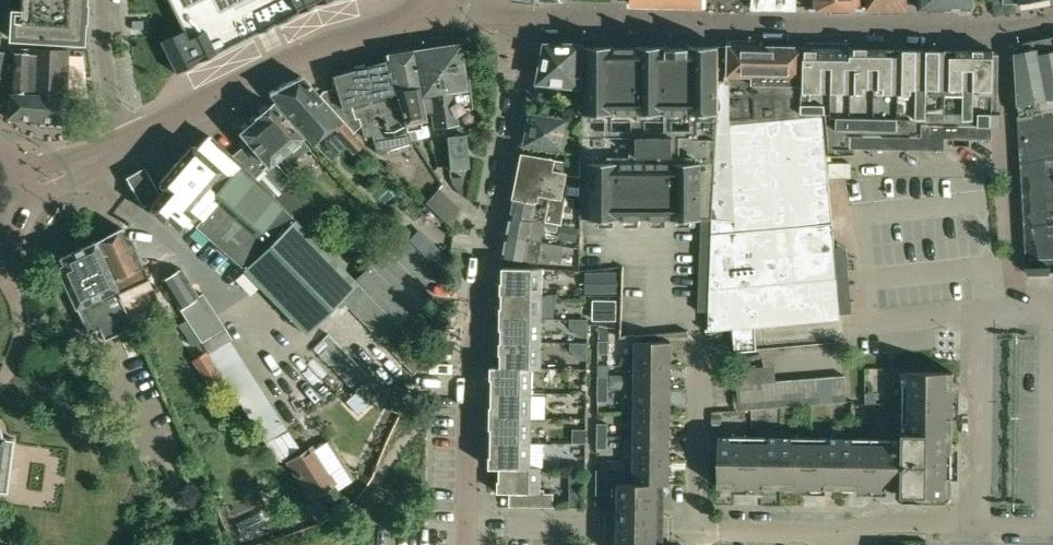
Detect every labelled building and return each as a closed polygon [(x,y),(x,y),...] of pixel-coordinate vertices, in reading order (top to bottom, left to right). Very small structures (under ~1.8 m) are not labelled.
[(28,22),(14,21),(14,13),(21,13),(22,12),(13,11),(11,37),(82,41),(83,17),(82,17),(82,19),(72,19),(70,15),(70,6),(83,6),(83,8),(84,8),(84,0),(29,0),(28,22)] [(178,31),(156,43),(171,74),(194,63),(313,4),(328,0),(163,0),(178,31)] [(812,9),(832,8),(851,8),(865,8),(865,0),(812,0),(812,9)] [(869,9),(873,11),(877,12),(881,12),(888,13),(892,13),(896,12),(901,12),(908,9),(908,0),(869,0),(869,9)] [(921,8),(947,8),(947,0),(921,0),(921,8)] [(950,8),(974,8),(974,0),(947,0),(947,8),(950,8)] [(1027,278),(1052,277),(1052,36),(1016,44),(1028,278),(1027,278)] [(463,196),(462,167),(469,166),(465,133),(459,134),(458,124),(459,124),(456,108),(472,106),(467,72),(463,69),(459,43),(431,48),(437,91),(439,91),(446,141),(447,141),(450,168),(452,183),(462,195),(463,196)] [(583,89),(582,89),(584,43),(546,43),(539,82),(549,83),(546,96),(582,101),(583,89)] [(719,44),(587,45),(582,217),(702,217),(714,218),(718,78),(719,44)] [(714,218),(735,219),(754,219),(745,123),(801,118),(801,115),(804,45),(730,47),(730,78),(718,78),(714,218)] [(889,45),(804,45),(801,115),(825,113),(825,115),(827,115),(830,154),(837,155),(838,149),(946,149),(946,138),(993,139),(994,126),(1000,126),(1000,109),(992,109),(992,64),(984,54),(889,53),(889,45)] [(66,96),(65,96),(69,50),(13,48),(7,118),(64,123),(66,96)] [(431,48),(412,51),(417,80),(419,80),(422,96),(429,95),(433,128),(435,127),(437,142),(446,141),(439,91),(437,91),(431,48)] [(389,58),(393,80),(405,124),(426,120),(422,96),(419,80),(417,80),(412,51),(387,54),(388,58),(389,58)] [(319,95),(355,131),(354,133),(362,125),(365,137),(372,134),(378,152),(410,142),(405,124),(393,80),(386,56),(333,71),(338,87),(323,91),(319,95)] [(355,153),(356,152),(365,144),(354,133),(342,120),(319,95),(302,76),(270,93),(271,94),(313,143),(334,126),(338,131),(336,133),(355,153)] [(287,168),(311,148),(273,103),(271,104),(270,103),(264,102),(257,108),(257,114),(258,115),(257,117),(241,132),(247,139),(231,153),(240,162),(309,233),(326,217),(289,179),(291,177),(276,161),(279,159),(287,168)] [(562,148),(569,115),(549,112),(548,116),(533,114),(527,143),(562,148)] [(735,219),(714,218),(710,311),(710,328),(707,328),(707,331),(843,319),(841,299),(843,299),(841,278),(839,278),(834,218),(836,218),(835,203),(833,203),(825,115),(825,113),(801,115),(801,118),(745,123),(754,219),(735,219)] [(341,299),(414,373),(415,372),(417,366),(417,363),(418,363),(422,349),(355,280),(355,279),(309,233),(240,162),(231,153),(209,135),(198,148),(193,145),(160,184),(167,190),(150,209),(163,220),(167,220),(168,219),(179,228),(185,228),(198,214),(203,219),(197,226),(188,236),(201,248),(210,238),(245,268),(243,270),(305,333),(341,299)] [(580,150),(581,136),(571,135),(568,149),(580,150)] [(512,217),(560,224),(563,224),(565,211),(573,212),(576,197),(568,195),(569,185),(567,184),(568,172),(582,176),(582,158),(569,155),(568,161),(525,154),(512,217)] [(460,206),(439,187),(426,202),(454,227),(460,206)] [(560,224),(512,217),(508,237),(542,242),(542,241),(545,226),(548,227),(548,231),(559,232),(560,224)] [(714,218),(702,217),(699,311),(710,311),(714,218)] [(118,291),(120,290),(123,297),(152,284),(132,241),(129,242),(122,226),(94,241),(118,291)] [(355,279),(411,336),(427,320),(417,311),(433,295),(424,285),(440,269),(431,260),(414,243),(403,232),(355,279)] [(440,251),(424,234),(414,243),(431,260),(440,251)] [(508,237),(505,256),(527,260),(538,262),(538,261),(550,263),(551,259),(562,261),(564,245),(542,241),(542,242),(508,237)] [(88,333),(99,328),(105,340),(134,327),(121,298),(123,297),(120,290),(118,291),(94,241),(61,257),(64,263),(58,266),(88,333)] [(504,267),(504,293),(544,293),(544,268),(504,267)] [(199,293),(182,268),(162,279),(179,305),(199,293)] [(618,271),(604,272),(604,293),(618,292),(618,271)] [(503,317),(544,318),(544,293),(504,293),(504,292),(503,317)] [(617,299),(594,299),(593,320),(617,320),(617,299)] [(233,338),(214,308),(189,322),(277,460),(299,446),(231,339),(233,338)] [(503,317),(503,342),(543,343),(544,318),(503,317)] [(447,332),(436,331),(435,343),(446,344),(447,332)] [(329,334),(313,349),(356,390),(345,401),(357,414),(383,389),(329,334)] [(610,353),(610,340),(600,340),(600,353),(610,353)] [(672,341),(637,340),(637,364),(672,365),(672,341)] [(503,342),(503,366),(543,368),(543,343),(503,342)] [(207,351),(192,359),(193,359),(208,385),(223,375),(207,351)] [(672,365),(637,365),(637,385),(672,386),(672,365)] [(492,367),(492,391),(534,392),(535,369),(492,367)] [(953,496),(955,372),(904,371),(904,439),(720,436),(720,486),(903,489),(903,495),(953,496)] [(846,374),(832,375),(835,403),(849,401),(846,374)] [(832,375),(818,376),(821,404),(835,403),(832,375)] [(610,376),(599,376),(599,387),(610,387),(610,376)] [(818,376),(804,378),(807,405),(821,404),(818,376)] [(804,378),(790,379),(793,406),(807,405),(804,378)] [(790,379),(777,380),(779,407),(793,406),(790,379)] [(777,380),(763,381),(765,408),(779,407),(777,380)] [(763,381),(738,383),(740,410),(765,408),(763,381)] [(636,410),(638,411),(671,410),(672,387),(637,386),(636,410)] [(599,400),(609,401),(610,387),(599,387),(599,400)] [(492,391),(492,416),(534,417),(533,393),(492,391)] [(636,411),(636,435),(671,435),(671,411),(638,411),(636,411)] [(492,417),(491,441),(533,443),(534,417),(492,417)] [(463,420),(451,418),(449,434),(462,435),(463,420)] [(599,423),(598,436),(609,437),(609,423),(599,423)] [(6,492),(7,493),(15,438),(4,437),(4,435),(3,435),(3,433),(2,430),(1,429),(0,427),(0,492),(6,492)] [(671,436),(636,435),(636,456),(671,457),(671,436)] [(598,436),(598,448),(609,449),(609,437),(598,436)] [(491,441),(491,466),(533,467),(533,443),(491,441)] [(311,447),(289,461),(312,497),(335,483),(311,447)] [(671,457),(636,458),(635,482),(670,484),(671,457)] [(526,494),(526,506),(555,506),(555,493),(546,493),(546,489),(542,490),(541,467),(533,467),(491,466),(491,468),(501,468),(501,481),(499,480),(500,481),(499,493),(526,494)] [(598,469),(598,481),(608,481),(609,470),(598,469)] [(608,495),(608,482),(598,482),(598,495),(608,495)] [(620,482),(620,544),(658,544),(659,484),(620,482)]
